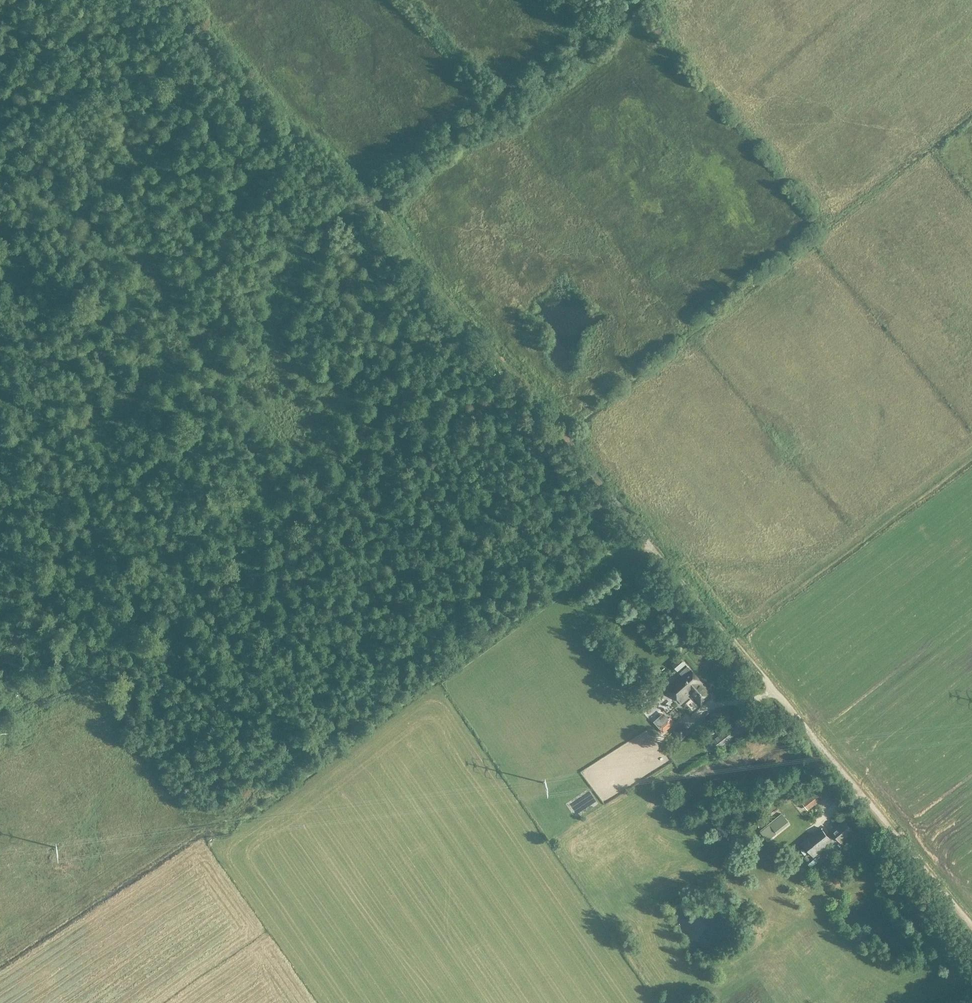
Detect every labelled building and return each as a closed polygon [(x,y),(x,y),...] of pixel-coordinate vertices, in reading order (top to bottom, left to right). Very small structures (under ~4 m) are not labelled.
[(694,629),(699,636),(695,639),(698,643),(702,640),(703,641),(708,637),(700,625),(694,629)] [(677,671),(685,664),(680,658),(672,665),(677,671)] [(687,666),(680,673),(682,676),(668,687),(680,701),(691,691),(701,703),(709,696),(700,685),(702,683),(687,666)] [(710,716),(692,733),(698,739),(711,727),(713,729),(717,725),(719,726),(731,716),(723,708),(720,707),(710,716)] [(664,733),(674,724),(673,723),(675,721),(670,716),(669,718),(668,717),(658,726),(664,733)] [(692,732),(683,722),(672,731),(681,741),(692,732)] [(719,748),(732,738),(727,730),(713,740),(719,748)] [(808,810),(832,791),(824,781),(800,800),(808,810)] [(835,806),(825,815),(829,820),(839,810),(835,806)] [(782,814),(761,831),(769,839),(788,824),(782,814)] [(814,858),(837,838),(835,835),(830,839),(820,827),(802,843),(814,858)]
